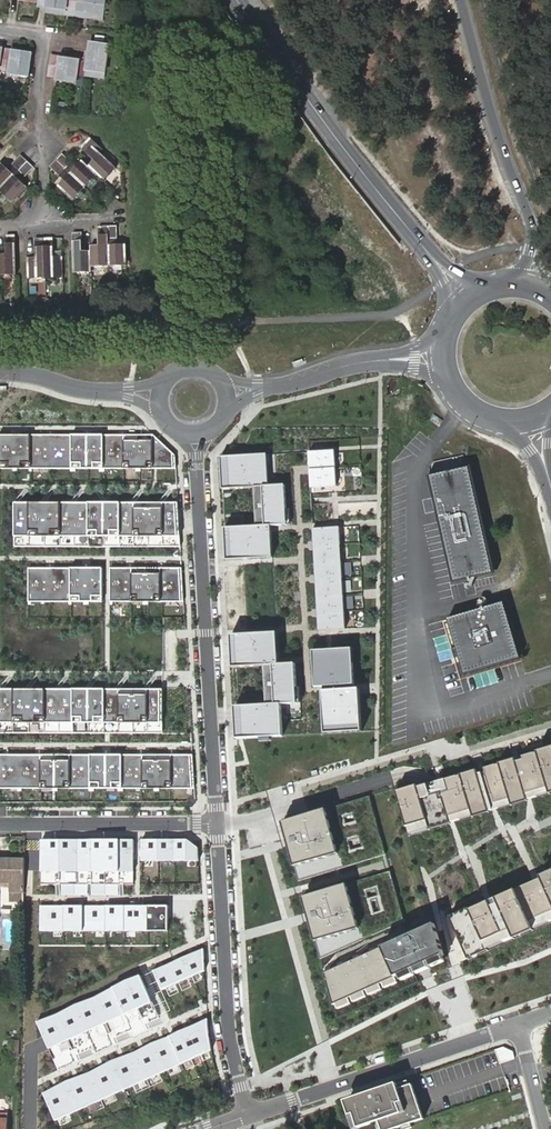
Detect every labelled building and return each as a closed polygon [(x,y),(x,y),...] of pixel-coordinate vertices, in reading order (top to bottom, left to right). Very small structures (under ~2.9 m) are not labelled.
[(67,0),(38,0),(38,2),(38,6),(47,8),(56,9),(56,14),(65,15),(67,0)] [(65,15),(84,18),(85,13),(95,14),(94,19),(103,21),(106,0),(67,0),(65,15)] [(105,74),(109,46),(90,43),(88,62),(86,76),(95,77),(96,72),(105,74)] [(10,75),(28,77),(31,54),(21,52),(11,51),(4,50),(1,68),(10,69),(10,75)] [(76,84),(79,60),(51,57),(49,75),(58,76),(57,81),(76,84)] [(91,150),(94,146),(88,140),(85,144),(91,150)] [(98,156),(101,152),(94,146),(91,150),(85,144),(79,150),(90,161),(91,165),(89,167),(99,176),(105,182),(115,172),(98,156)] [(74,166),(62,155),(56,161),(87,188),(99,176),(89,167),(82,161),(78,166),(74,166)] [(1,164),(0,165),(0,190),(27,162),(21,156),(10,167),(5,168),(1,164)] [(87,188),(56,161),(50,167),(62,178),(62,182),(59,187),(75,202),(87,188)] [(0,190),(0,193),(11,204),(26,188),(22,183),(22,179),(33,167),(27,162),(0,190)] [(110,267),(127,266),(127,245),(120,245),(118,242),(116,226),(109,227),(110,267)] [(91,267),(110,267),(109,227),(100,227),(100,243),(98,245),(91,246),(91,252),(91,267)] [(73,233),(74,273),(91,273),(91,267),(91,252),(85,252),(82,248),(81,233),(73,233)] [(17,276),(15,235),(7,235),(8,252),(5,255),(0,255),(0,277),(17,276)] [(27,258),(28,281),(46,280),(45,239),(36,239),(36,254),(33,258),(27,258)] [(45,239),(46,280),(63,279),(62,257),(57,257),(53,254),(53,239),(45,239)] [(0,434),(0,466),(177,467),(177,457),(154,435),(0,434)] [(335,449),(308,450),(311,488),(338,486),(335,449)] [(240,456),(221,457),(223,488),(255,486),(257,524),(223,526),(225,563),(273,560),(271,525),(289,524),(286,485),(268,486),(266,455),(240,456)] [(493,570),(469,465),(430,474),(455,578),(493,570)] [(180,501),(14,502),(15,546),(107,546),(180,545),(180,501)] [(341,526),(312,527),(319,630),(347,629),(341,526)] [(102,567),(28,567),(28,602),(102,602),(102,567)] [(182,568),(110,567),(110,602),(185,600),(182,568)] [(465,672),(520,656),(504,601),(449,617),(465,672)] [(276,634),(231,636),(233,666),(265,664),(267,702),(234,704),(236,738),(285,736),(283,703),(297,702),(295,663),(278,664),(276,634)] [(352,647),(312,649),(314,688),(323,688),(326,733),(362,731),(359,687),(355,688),(352,647)] [(0,688),(0,733),(163,733),(163,689),(0,688)] [(537,749),(550,793),(550,745),(537,749)] [(537,749),(498,760),(510,805),(550,793),(537,749)] [(0,754),(0,788),(195,787),(195,753),(0,754)] [(498,760),(460,772),(473,817),(510,805),(498,760)] [(460,772),(396,791),(410,837),(473,817),(460,772)] [(369,796),(283,822),(299,881),(385,853),(369,796)] [(134,840),(43,840),(43,872),(134,872),(134,840)] [(188,840),(142,840),(142,861),(199,861),(198,848),(188,840)] [(24,901),(25,858),(0,858),(0,886),(9,886),(8,901),(24,901)] [(389,871),(303,895),(308,915),(320,958),(404,921),(389,871)] [(519,887),(537,930),(550,924),(550,873),(542,876),(519,887)] [(472,908),(446,919),(461,964),(490,951),(537,930),(519,887),(472,908)] [(168,906),(40,906),(40,931),(168,931),(168,906)] [(434,922),(324,972),(337,1018),(448,969),(434,922)] [(204,950),(153,970),(160,988),(205,971),(204,950)] [(147,976),(41,1023),(60,1065),(166,1019),(147,976)] [(208,1020),(42,1091),(56,1122),(212,1051),(211,1046),(209,1034),(208,1020)] [(19,1041),(10,1041),(10,1056),(18,1056),(19,1041)] [(503,1047),(495,1050),(499,1063),(515,1059),(513,1052),(503,1047)] [(345,1101),(355,1128),(356,1128),(367,1125),(364,1118),(373,1115),(378,1128),(396,1128),(424,1119),(412,1085),(399,1089),(397,1083),(345,1101)]
